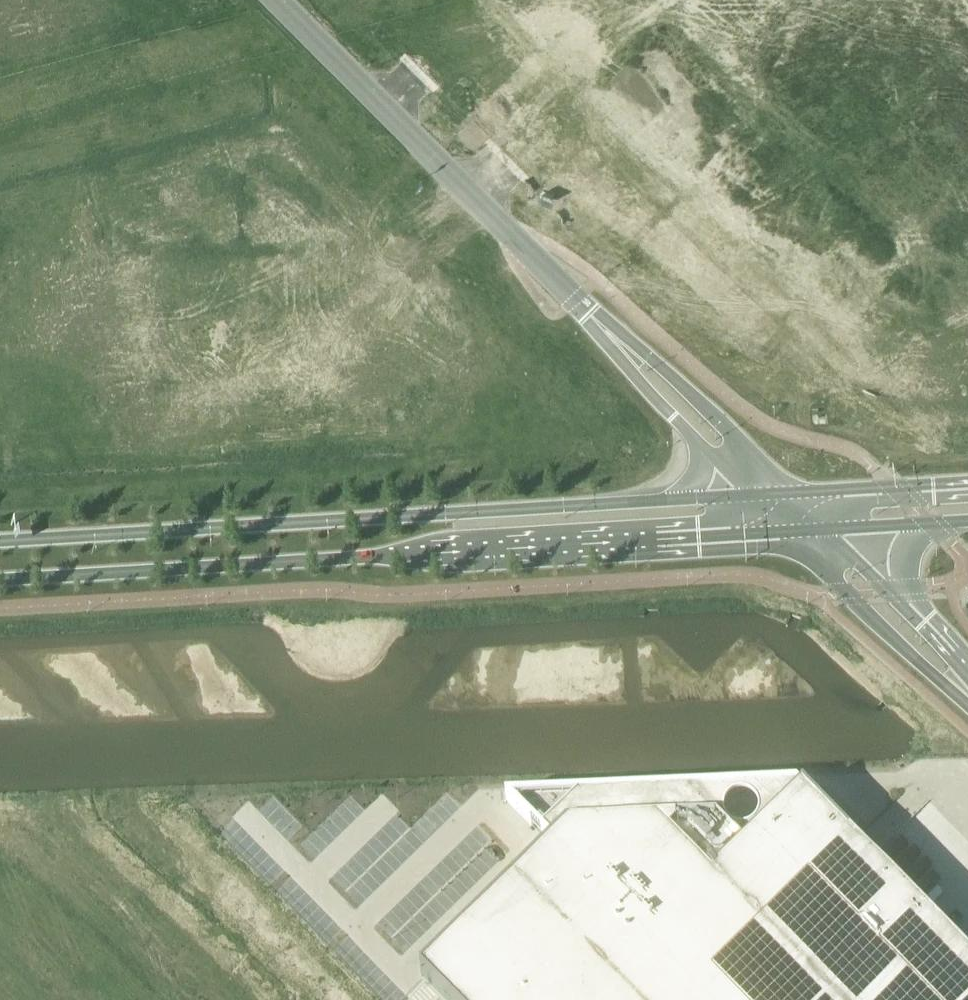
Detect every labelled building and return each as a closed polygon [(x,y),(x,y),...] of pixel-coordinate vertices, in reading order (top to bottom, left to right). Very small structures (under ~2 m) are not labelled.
[(801,795),(743,852),(701,810),(703,808),(703,805),(703,803),(702,801),(701,799),(698,798),(696,798),(694,798),(692,800),(688,796),(516,803),(513,800),(506,800),(553,848),(443,955),(442,954),(421,975),(446,999),(967,999),(967,959),(870,859),(869,859),(850,839),(848,841),(810,801),(808,802),(801,795)]
